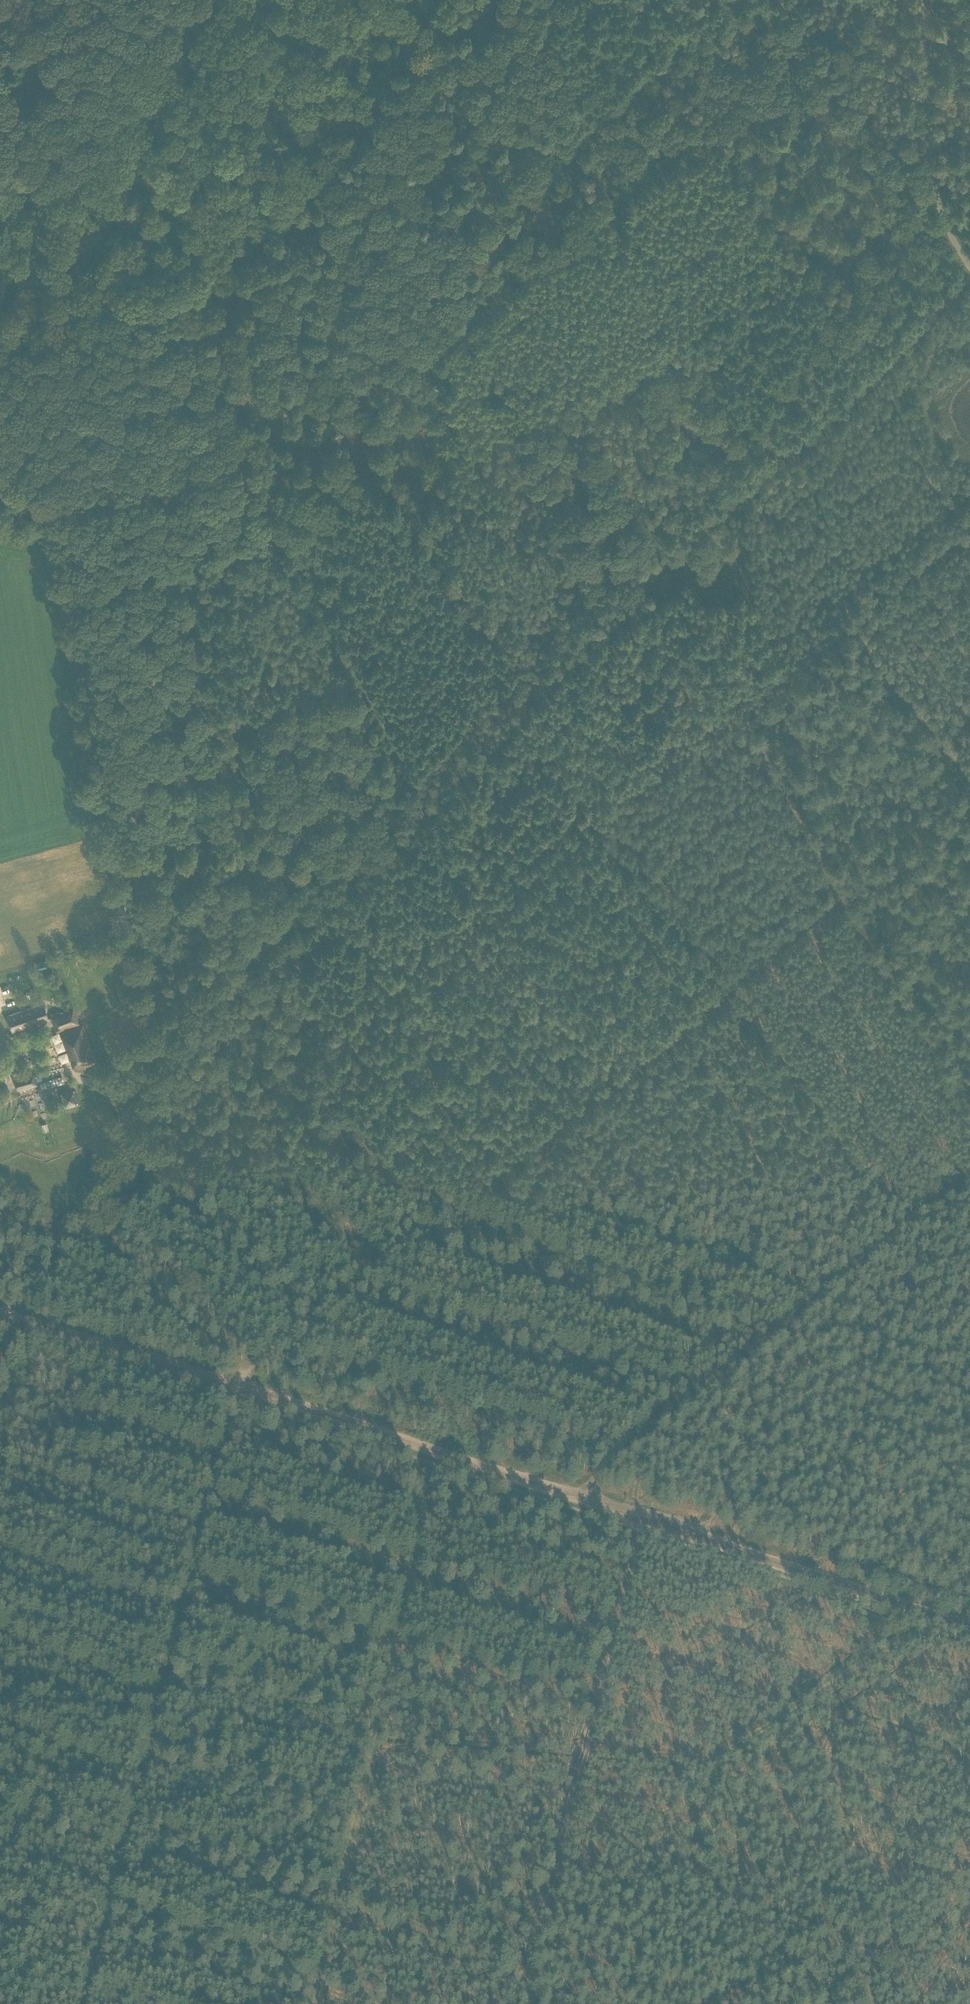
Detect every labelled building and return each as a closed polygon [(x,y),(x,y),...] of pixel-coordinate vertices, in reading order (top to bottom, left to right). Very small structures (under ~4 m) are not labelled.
[(43,1003),(16,1013),(7,1016),(12,1031),(48,1019),(43,1003)] [(73,1009),(60,1014),(51,1017),(56,1032),(79,1023),(73,1009)] [(96,1062),(83,1026),(64,1033),(77,1069),(96,1062)] [(14,1080),(17,1090),(17,1091),(37,1085),(34,1075),(14,1080)] [(74,1091),(62,1094),(65,1107),(78,1103),(74,1091)]
